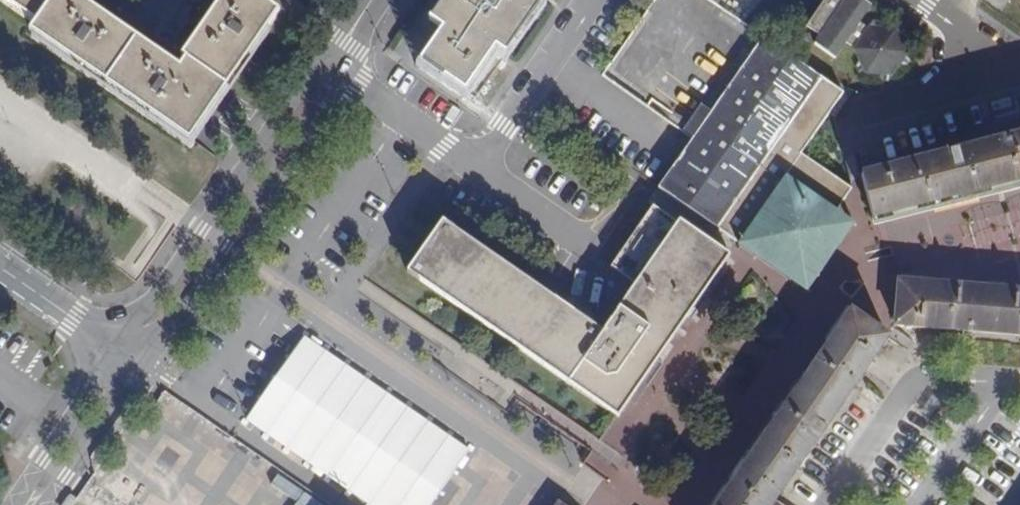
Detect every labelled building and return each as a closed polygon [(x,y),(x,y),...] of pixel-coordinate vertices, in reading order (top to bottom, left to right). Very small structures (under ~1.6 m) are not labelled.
[(35,21),(50,0),(5,0),(35,21)] [(190,139),(279,10),(264,0),(219,0),(182,54),(186,56),(179,66),(84,0),(50,0),(35,21),(30,29),(190,139)] [(496,46),(505,52),(541,0),(442,0),(429,18),(442,28),(421,61),(466,91),(496,46)] [(807,25),(821,35),(815,43),(835,56),(846,40),(854,45),(860,57),(854,63),(860,70),(876,71),(880,81),(887,83),(898,66),(906,67),(910,61),(900,42),(904,36),(902,30),(881,28),(882,21),(873,19),(867,27),(859,21),(870,5),(863,0),(825,0),(807,25)] [(843,93),(764,38),(660,187),(740,243),(749,230),(801,154),(843,93)] [(655,96),(611,66),(604,75),(648,105),(655,96)] [(1019,183),(1019,137),(862,177),(874,222),(1019,183)] [(444,219),(408,271),(618,416),(729,255),(679,220),(678,222),(653,206),(612,266),(636,283),(603,331),(444,219)] [(749,230),(740,243),(809,291),(855,224),(836,212),(800,264),(749,230)] [(1019,336),(1019,291),(899,281),(895,326),(1019,336)] [(713,504),(776,504),(778,501),(892,338),(851,309),(713,504)] [(95,500),(104,504),(300,504),(150,411),(95,500)]
